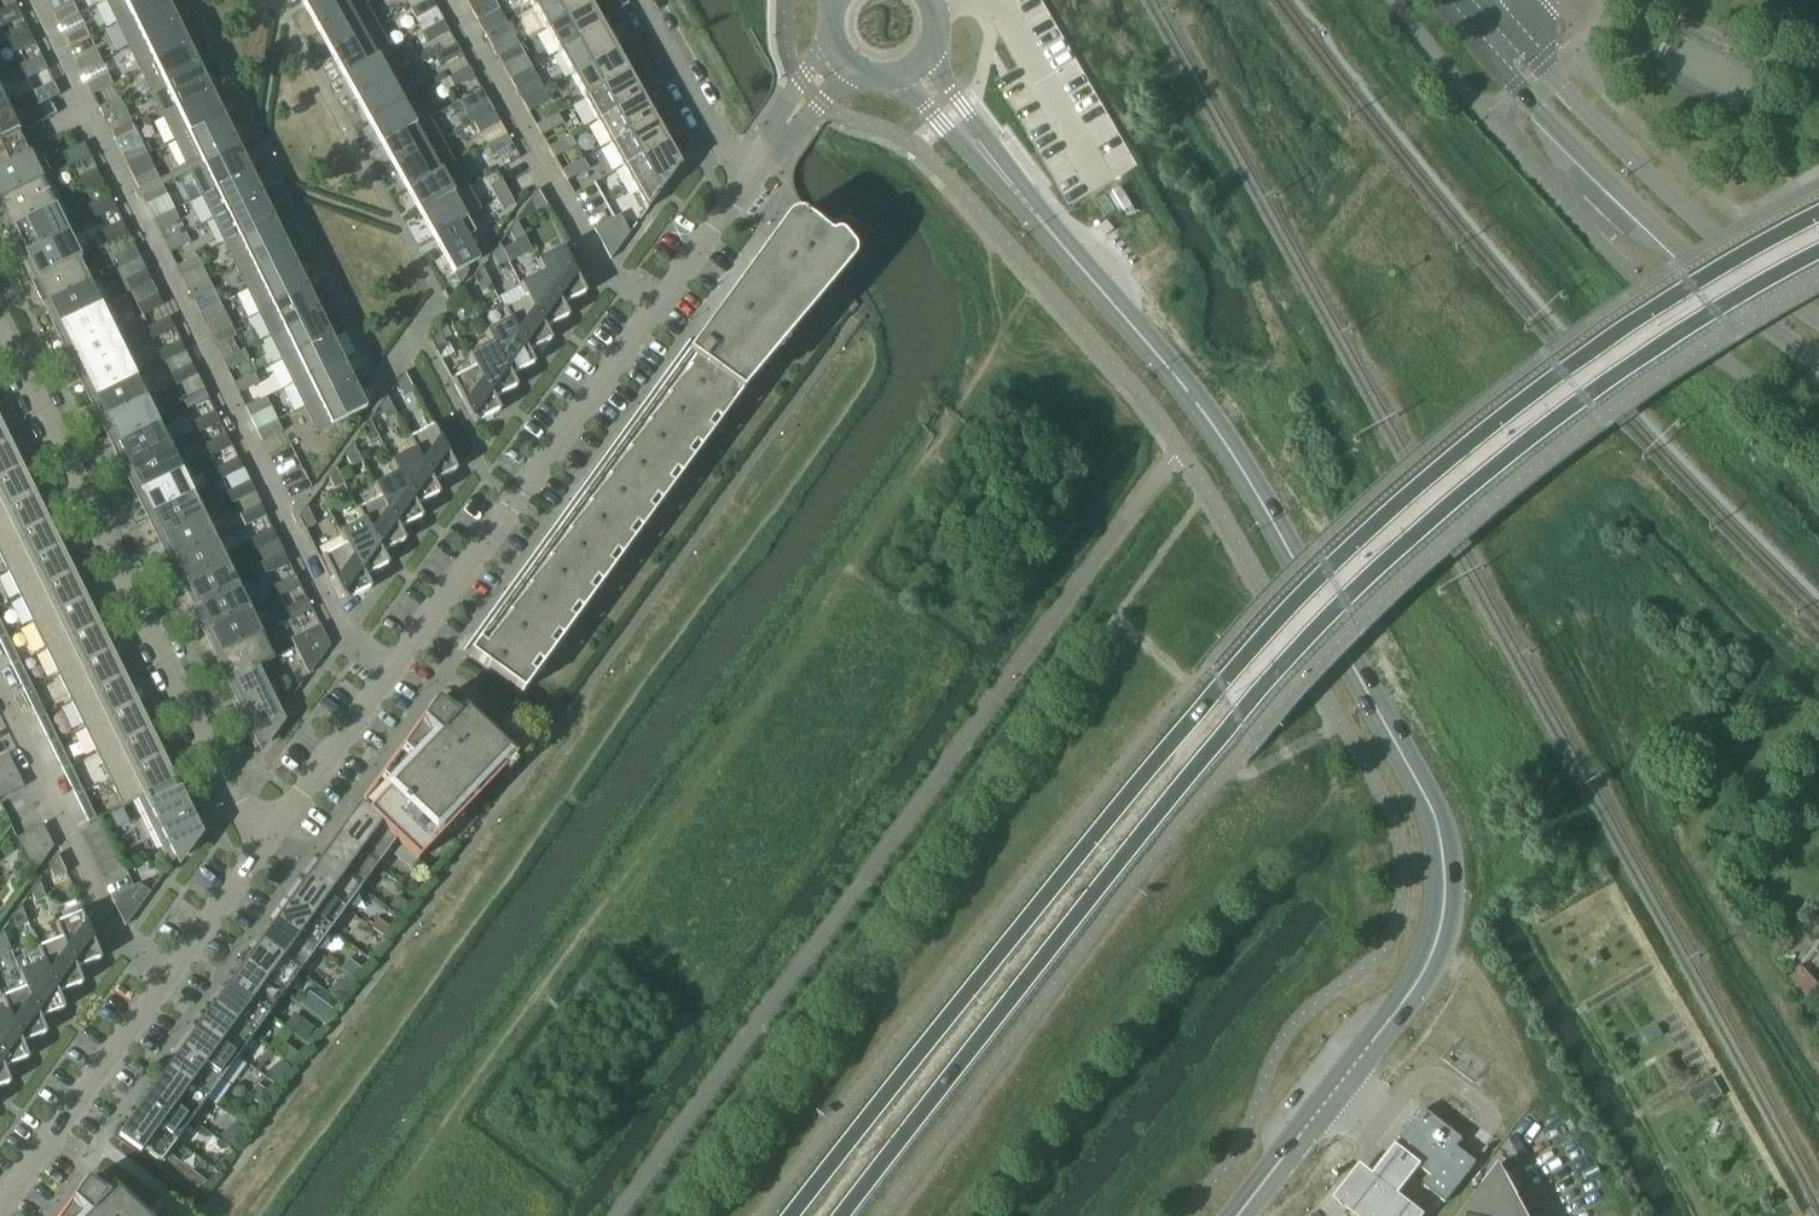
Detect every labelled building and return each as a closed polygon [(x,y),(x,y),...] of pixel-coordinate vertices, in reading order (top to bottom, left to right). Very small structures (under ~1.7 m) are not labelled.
[(117,24),(165,1),(165,0),(107,0),(106,1),(117,24)] [(318,31),(365,5),(373,0),(310,0),(303,4),(318,31)] [(415,19),(436,8),(431,0),(427,0),(410,10),(415,19)] [(471,11),(477,21),(499,9),(494,0),(492,0),(471,11)] [(545,30),(590,5),(589,3),(592,1),(591,1),(590,0),(545,0),(533,7),(545,30)] [(117,24),(129,48),(176,24),(165,1),(117,24)] [(0,11),(0,26),(1,28),(22,18),(15,4),(0,11)] [(73,4),(53,14),(57,24),(78,14),(73,4)] [(318,31),(331,54),(377,28),(365,5),(318,31)] [(545,30),(558,53),(602,28),(601,26),(605,24),(604,24),(600,17),(597,19),(590,5),(545,30)] [(443,21),(423,32),(428,42),(448,31),(443,21)] [(484,34),(490,44),(511,32),(506,22),(484,34)] [(129,48),(140,71),(188,48),(176,24),(129,48)] [(85,28),(64,38),(69,48),(90,38),(85,28)] [(331,54),(344,77),(390,51),(377,28),(331,54)] [(558,53),(571,75),(615,51),(614,49),(618,47),(617,47),(613,40),(610,42),(602,28),(558,53)] [(7,40),(13,54),(34,44),(28,30),(7,40)] [(435,55),(441,65),(461,54),(455,44),(435,55)] [(524,55),(519,45),(497,57),(502,67),(524,55)] [(140,71),(152,95),(199,71),(188,48),(140,71)] [(76,61),(81,71),(101,61),(96,51),(76,61)] [(344,77),(356,99),(403,73),(390,51),(344,77)] [(571,75),(584,98),(628,74),(627,72),(630,70),(629,70),(626,63),(623,65),(615,51),(571,75)] [(47,70),(40,56),(19,66),(26,80),(47,70)] [(474,76),(468,67),(448,78),(453,88),(474,76)] [(532,68),(510,80),(515,90),(537,78),(532,68)] [(152,95),(163,118),(211,94),(199,71),(152,95)] [(356,99),(369,122),(415,96),(403,73),(356,99)] [(584,98),(597,121),(641,97),(640,95),(643,93),(642,93),(638,86),(636,88),(628,74),(584,98)] [(113,85),(108,75),(87,85),(92,95),(113,85)] [(60,96),(53,82),(32,92),(39,106),(60,96)] [(481,89),(461,101),(466,110),(486,99),(481,89)] [(523,103),(528,113),(550,101),(544,91),(523,103)] [(163,118),(175,142),(222,118),(211,94),(163,118)] [(369,122),(382,145),(428,119),(415,96),(369,122)] [(597,121),(609,144),(654,120),(652,118),(656,116),(655,115),(655,116),(651,109),(648,110),(641,97),(597,121)] [(98,108),(103,118),(124,108),(119,98),(98,108)] [(24,143),(6,105),(0,108),(0,154),(24,143)] [(499,122),(494,112),(473,123),(479,133),(499,122)] [(535,126),(541,136),(563,124),(557,114),(535,126)] [(175,142),(188,169),(236,145),(222,118),(175,142)] [(382,145),(394,168),(441,141),(428,119),(382,145)] [(609,144),(622,167),(666,142),(665,141),(669,139),(668,138),(664,132),(661,133),(654,120),(609,144)] [(110,131),(115,142),(136,131),(131,121),(110,131)] [(506,135),(486,146),(492,156),(512,145),(506,135)] [(575,147),(570,137),(548,148),(554,158),(575,147)] [(394,168),(407,191),(454,165),(441,141),(394,168)] [(666,142),(622,167),(646,210),(678,167),(679,168),(680,167),(666,142)] [(42,180),(51,176),(38,148),(29,153),(24,143),(0,154),(0,201),(42,180)] [(83,144),(62,154),(69,167),(90,157),(83,144)] [(122,155),(126,165),(147,155),(142,145),(122,155)] [(188,169),(201,196),(249,173),(236,145),(188,169)] [(561,171),(566,181),(588,169),(582,159),(561,171)] [(407,191),(420,213),(466,188),(454,165),(407,191)] [(96,169),(75,179),(82,193),(103,183),(96,169)] [(133,179),(138,189),(159,179),(154,169),(133,179)] [(201,196),(213,220),(261,196),(249,173),(201,196)] [(8,230),(55,206),(42,180),(0,201),(0,214),(8,230)] [(489,187),(497,200),(509,194),(501,180),(489,187)] [(141,196),(146,206),(167,196),(162,186),(141,196)] [(420,213),(433,236),(479,210),(466,188),(420,213)] [(529,201),(536,213),(537,213),(537,212),(547,207),(538,189),(529,201)] [(509,194),(497,200),(502,210),(514,203),(509,194)] [(115,209),(109,195),(88,205),(94,219),(115,209)] [(213,220),(224,243),(272,220),(261,196),(213,220)] [(8,230),(21,256),(68,232),(55,206),(8,230)] [(153,220),(158,230),(179,220),(174,210),(153,220)] [(479,210),(433,236),(459,284),(460,284),(469,271),(466,266),(477,260),(485,250),(467,218),(480,211),(479,210)] [(619,215),(593,229),(610,260),(629,233),(619,215)] [(723,308),(723,309),(722,310),(722,311),(722,313),(722,314),(723,315),(724,317),(692,361),(694,363),(673,389),(675,390),(653,416),(655,417),(613,470),(615,471),(593,497),(596,498),(573,524),(576,526),(554,551),(556,553),(534,578),(536,579),(514,605),(517,606),(495,632),(497,633),(486,642),(487,642),(484,646),(477,641),(468,654),(522,693),(534,677),(535,678),(543,668),(541,666),(563,641),(561,640),(582,614),(581,613),(602,587),(600,586),(622,560),(620,559),(642,533),(640,531),(662,506),(660,504),(681,479),(679,477),(680,477),(679,477),(739,396),(767,361),(768,362),(848,265),(849,264),(850,262),(851,260),(851,258),(851,257),(850,257),(850,255),(849,253),(839,241),(837,239),(836,238),(833,238),(831,238),(830,239),(828,240),(827,240),(826,240),(826,239),(802,219),(799,218),(796,217),(794,217),(791,217),(789,218),(788,218),(785,220),(784,221),(783,222),(754,262),(760,267),(747,285),(741,280),(725,302),(729,305),(728,306),(726,306),(725,307),(723,308)] [(224,243),(236,267),(284,243),(272,220),(224,243)] [(507,231),(513,244),(525,237),(516,220),(507,231)] [(100,232),(107,245),(128,235),(121,221),(100,232)] [(21,256),(33,282),(81,259),(68,232),(21,256)] [(165,243),(170,253),(190,243),(185,233),(165,243)] [(236,267),(247,290),(295,267),(284,243),(236,267)] [(498,243),(490,255),(496,267),(508,261),(498,243)] [(536,263),(542,274),(543,274),(559,302),(560,302),(562,306),(583,295),(584,295),(585,294),(572,268),(579,264),(569,245),(536,263)] [(113,257),(118,269),(139,259),(134,247),(113,257)] [(202,267),(197,257),(176,267),(181,277),(202,267)] [(33,282),(45,305),(90,283),(79,261),(81,260),(81,259),(33,282)] [(247,290),(259,314),(306,290),(295,267),(247,290)] [(473,279),(479,291),(491,285),(481,267),(473,279)] [(146,271),(125,281),(130,292),(151,282),(146,271)] [(519,286),(525,298),(526,297),(541,326),(543,325),(545,330),(566,318),(566,319),(568,318),(562,306),(560,302),(559,302),(543,274),(542,274),(519,286)] [(213,290),(208,280),(187,290),(192,300),(213,290)] [(45,305),(56,329),(101,307),(90,283),(45,305)] [(259,314),(270,337),(318,314),(306,290),(259,314)] [(464,290),(456,302),(462,314),(474,308),(464,290)] [(162,306),(157,294),(136,304),(142,316),(162,306)] [(502,310),(508,321),(509,321),(524,349),(526,349),(528,353),(549,342),(551,341),(545,330),(543,325),(541,326),(526,297),(525,298),(502,310)] [(220,304),(199,314),(204,324),(225,314),(220,304)] [(56,329),(68,352),(113,330),(101,307),(56,329)] [(270,337),(282,361),(329,337),(318,314),(270,337)] [(148,328),(153,339),(174,329),(168,318),(148,328)] [(485,333),(491,345),(492,344),(507,373),(508,372),(511,377),(532,365),(532,366),(534,365),(528,353),(526,349),(524,349),(509,321),(508,321),(485,333)] [(236,337),(231,327),(210,337),(215,347),(236,337)] [(429,339),(435,351),(437,350),(436,350),(445,345),(436,328),(429,339)] [(68,352),(79,375),(124,353),(113,330),(68,352)] [(282,361),(293,384),(341,361),(329,337),(282,361)] [(159,351),(164,362),(185,352),(180,341),(159,351)] [(468,357),(474,368),(475,368),(490,396),(491,396),(493,400),(515,389),(517,388),(511,377),(508,372),(507,373),(492,344),(491,345),(468,357)] [(222,361),(227,371),(247,361),(242,350),(222,361)] [(79,375),(91,399),(136,377),(124,353),(79,375)] [(293,384),(305,407),(352,384),(341,361),(293,384)] [(171,375),(176,386),(197,376),(191,365),(171,375)] [(475,368),(474,368),(451,380),(474,425),(476,424),(498,413),(499,412),(493,400),(491,396),(490,396),(475,368)] [(405,372),(396,384),(403,397),(404,397),(404,396),(414,391),(405,372)] [(254,374),(233,384),(238,394),(259,384),(254,374)] [(91,399),(102,422),(147,400),(136,377),(91,399)] [(352,384),(305,407),(316,432),(364,408),(352,384)] [(182,398),(187,409),(208,399),(203,388),(182,398)] [(245,407),(250,418),(271,408),(266,397),(245,407)] [(378,408),(385,421),(396,415),(387,397),(378,408)] [(102,422),(113,446),(159,424),(147,400),(102,422)] [(193,422),(199,433),(220,423),(214,412),(193,422)] [(379,439),(369,420),(361,432),(368,445),(379,439)] [(256,431),(261,441),(282,431),(277,421),(256,431)] [(113,446),(125,469),(170,447),(159,424),(113,446)] [(407,440),(413,451),(414,451),(429,479),(431,479),(433,483),(454,472),(456,471),(433,426),(407,440)] [(205,445),(210,456),(231,446),(226,435),(205,445)] [(18,469),(6,443),(0,445),(0,478),(18,469)] [(344,456),(350,468),(362,462),(352,444),(344,456)] [(125,469),(136,493),(181,471),(170,447),(125,469)] [(390,463),(396,475),(397,474),(412,503),(413,502),(416,507),(437,495),(437,496),(439,495),(433,483),(431,479),(429,479),(414,451),(413,451),(390,463)] [(237,458),(216,468),(222,480),(243,470),(237,458)] [(345,486),(335,467),(327,479),(333,492),(345,486)] [(31,495),(18,469),(0,478),(0,510),(31,495)] [(136,493),(148,516),(193,494),(181,471),(136,493)] [(373,487),(379,498),(380,498),(395,527),(396,526),(399,530),(420,519),(422,519),(416,507),(413,502),(412,503),(397,474),(396,475),(373,487)] [(254,493),(249,482),(228,492),(233,503),(254,493)] [(148,516),(159,540),(204,518),(193,494),(148,516)] [(44,521),(31,495),(0,510),(0,542),(44,521)] [(356,510),(362,522),(363,521),(378,550),(379,550),(381,554),(403,543),(405,542),(399,530),(396,526),(395,527),(380,498),(379,498),(356,510)] [(266,516),(260,505),(239,516),(245,527),(266,516)] [(298,518),(305,531),(306,530),(315,525),(306,507),(298,518)] [(159,540),(171,563),(216,541),(204,518),(159,540)] [(7,571),(57,547),(44,521),(0,542),(0,557),(7,571)] [(339,534),(345,545),(346,545),(361,574),(362,573),(364,577),(386,566),(388,566),(381,554),(379,550),(378,550),(363,521),(362,522),(339,534)] [(272,529),(251,539),(256,550),(277,540),(272,529)] [(171,563),(182,587),(227,565),(216,541),(171,563)] [(346,545),(345,545),(319,559),(328,578),(332,576),(345,602),(347,601),(369,590),(370,589),(364,577),(362,573),(361,574),(346,545)] [(7,571),(20,597),(69,573),(57,547),(7,571)] [(283,552),(262,562),(268,574),(289,563),(283,552)] [(182,587),(194,610),(239,588),(227,565),(182,587)] [(20,597),(32,623),(82,599),(69,573),(20,597)] [(274,586),(279,597),(300,587),(295,576),(274,586)] [(194,610),(205,634),(250,612),(239,588),(194,610)] [(32,623),(45,649),(95,625),(82,599),(32,623)] [(306,599),(285,609),(290,620),(311,610),(306,599)] [(205,634),(217,657),(262,635),(250,612),(205,634)] [(45,649),(58,675),(107,651),(95,625),(45,649)] [(291,640),(295,648),(323,634),(319,626),(291,640)] [(323,634),(295,648),(308,675),(329,646),(323,634)] [(217,657),(228,680),(273,658),(262,635),(217,657)] [(11,666),(19,662),(6,636),(0,639),(0,643),(11,666)] [(58,675),(71,701),(120,677),(107,651),(58,675)] [(273,658),(228,680),(239,702),(233,705),(253,749),(258,743),(261,748),(280,722),(254,669),(274,660),(273,658)] [(11,666),(24,692),(32,688),(19,662),(11,666)] [(71,701),(83,728),(133,703),(120,677),(71,701)] [(24,692),(37,718),(45,714),(32,688),(24,692)] [(432,704),(335,837),(376,867),(395,840),(417,861),(514,759),(514,758),(463,710),(456,717),(435,702),(433,705),(432,704)] [(83,728),(96,754),(146,729),(133,703),(83,728)] [(37,718),(50,744),(57,740),(45,714),(37,718)] [(96,754),(109,780),(158,755),(146,729),(96,754)] [(50,744),(62,770),(70,766),(57,740),(50,744)] [(16,771),(8,754),(0,758),(0,779),(16,771)] [(122,807),(146,795),(146,794),(171,781),(158,755),(109,780),(122,807)] [(62,770),(75,796),(83,792),(70,766),(62,770)] [(0,779),(0,799),(24,787),(16,771),(0,779)] [(146,794),(146,795),(161,826),(153,830),(169,865),(176,856),(178,861),(197,835),(171,781),(146,794)] [(83,792),(75,796),(88,823),(96,819),(83,792)] [(43,825),(16,838),(34,874),(53,847),(43,825)] [(335,837),(320,858),(360,888),(376,867),(335,837)] [(48,868),(53,879),(65,873),(65,874),(66,873),(57,855),(48,868)] [(320,858),(304,879),(345,909),(360,888),(320,858)] [(304,879),(289,900),(330,930),(345,909),(304,879)] [(39,880),(30,892),(35,903),(46,898),(39,880)] [(139,885),(111,899),(124,926),(125,927),(149,893),(139,885)] [(389,907),(398,914),(404,905),(395,898),(389,907)] [(289,900),(274,922),(314,951),(330,930),(289,900)] [(12,917),(17,928),(28,923),(21,905),(12,917)] [(55,924),(60,937),(61,937),(73,965),(74,965),(76,969),(98,960),(98,961),(100,960),(89,933),(95,931),(85,911),(55,924)] [(377,919),(370,927),(381,935),(387,926),(377,919)] [(274,922),(258,943),(299,972),(314,951),(274,922)] [(3,930),(0,934),(0,952),(10,948),(3,930)] [(36,947),(42,962),(43,961),(55,990),(56,990),(58,994),(69,990),(80,985),(80,986),(82,985),(76,969),(74,965),(73,965),(61,937),(60,937),(36,947)] [(258,943),(243,964),(283,993),(299,972),(258,943)] [(18,972),(24,987),(25,986),(37,1015),(38,1015),(40,1019),(62,1010),(64,1010),(58,994),(56,990),(55,990),(43,961),(42,962),(18,972)] [(347,961),(340,970),(345,974),(352,964),(347,961)] [(243,964),(227,985),(268,1015),(283,993),(243,964)] [(1801,967),(1789,979),(1807,997),(1818,986),(1801,967)] [(337,983),(327,991),(335,1000),(344,992),(337,983)] [(227,985),(212,1006),(252,1036),(268,1015),(227,985)] [(6,1012),(7,1011),(19,1040),(20,1039),(22,1044),(44,1035),(46,1034),(40,1019),(38,1015),(37,1015),(25,986),(24,987),(0,996),(0,997),(6,1012)] [(318,1000),(310,1012),(321,1020),(329,1008),(318,1000)] [(212,1006),(196,1027),(237,1057),(252,1036),(212,1006)] [(1,1065),(2,1064),(4,1069),(26,1060),(28,1059),(22,1044),(20,1039),(19,1040),(7,1011),(6,1012),(0,1014),(0,1064),(1,1065)] [(301,1019),(292,1032),(304,1041),(314,1028),(301,1019)] [(196,1027),(181,1049),(222,1078),(237,1057),(196,1027)] [(282,1043),(275,1052),(282,1058),(289,1048),(282,1043)] [(181,1049),(166,1070),(206,1099),(222,1078),(181,1049)] [(8,1085),(10,1084),(4,1069),(2,1064),(1,1065),(0,1064),(0,1088),(8,1085)] [(166,1070),(150,1091),(191,1120),(206,1099),(166,1070)] [(1715,1077),(1688,1093),(1698,1109),(1725,1094),(1715,1077)] [(256,1085),(248,1097),(258,1105),(267,1093),(256,1085)] [(150,1091),(135,1112),(176,1141),(191,1120),(150,1091)] [(1432,1177),(1424,1187),(1445,1203),(1477,1163),(1457,1147),(1463,1139),(1424,1109),(1395,1148),(1420,1167),(1432,1177)] [(176,1141),(135,1112),(118,1135),(120,1135),(121,1135),(118,1139),(139,1155),(142,1151),(160,1164),(176,1141)] [(1425,1215),(1399,1194),(1420,1167),(1395,1148),(1373,1174),(1360,1165),(1333,1199),(1355,1215),(1424,1215),(1425,1215)] [(1500,1164),(1459,1215),(1528,1215),(1500,1164)] [(191,1174),(182,1186),(192,1193),(205,1183),(191,1174)] [(59,1215),(142,1215),(114,1189),(107,1197),(86,1181),(84,1185),(83,1184),(59,1215)]
